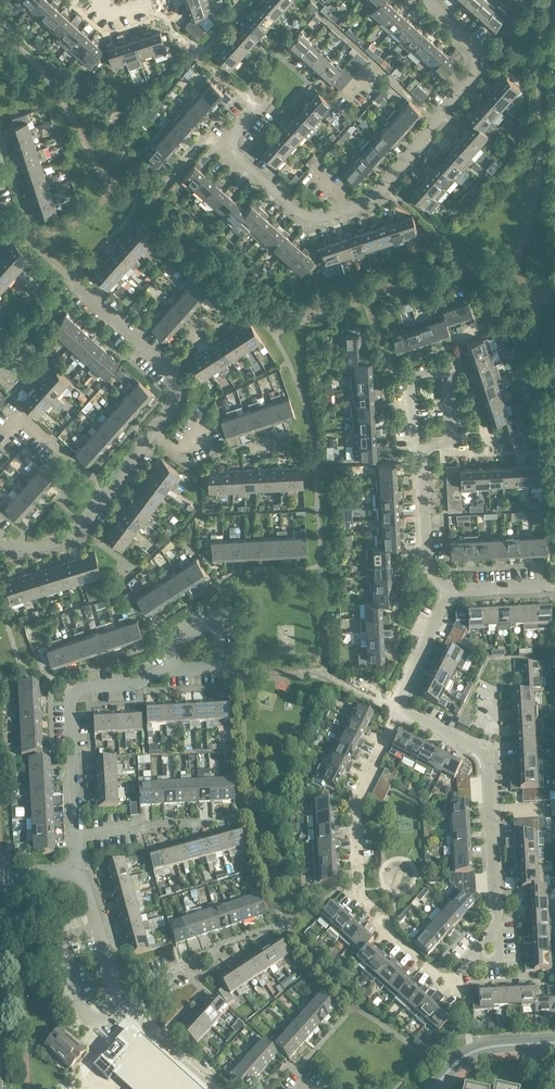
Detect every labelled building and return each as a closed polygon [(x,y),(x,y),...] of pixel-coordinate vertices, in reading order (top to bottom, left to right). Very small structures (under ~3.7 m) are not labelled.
[(13,3),(24,12),(28,7),(35,0),(16,0),(13,3)] [(28,7),(39,16),(53,0),(52,0),(49,3),(46,0),(35,0),(28,7)] [(53,0),(39,16),(49,26),(63,9),(62,8),(59,12),(54,7),(57,4),(53,0)] [(186,5),(190,18),(207,13),(203,0),(200,0),(186,5)] [(259,3),(275,18),(284,8),(276,0),(268,0),(266,2),(264,0),(262,0),(259,3)] [(377,5),(371,11),(382,20),(393,8),(385,0),(381,0),(377,5)] [(461,2),(472,12),(482,0),(463,0),(461,2)] [(472,12),(482,21),(493,8),(484,0),(482,0),(472,12)] [(317,7),(310,1),(305,7),(312,13),(317,7)] [(254,9),(250,14),(266,28),(275,18),(259,3),(259,4),(262,7),(257,12),(254,9)] [(328,8),(325,5),(320,10),(329,17),(336,9),(331,5),(328,8)] [(404,17),(393,8),(382,20),(392,29),(391,30),(404,17)] [(493,8),(482,21),(492,30),(504,17),(493,8)] [(63,9),(49,26),(59,35),(74,19),(73,18),(70,21),(64,16),(67,13),(63,9)] [(336,9),(329,17),(334,22),(341,13),(336,9)] [(266,28),(250,14),(245,19),(242,16),(237,21),(257,38),(266,28)] [(315,14),(312,17),(317,22),(320,18),(315,14)] [(414,26),(404,17),(391,30),(388,34),(398,42),(401,39),(401,40),(414,26)] [(74,19),(59,35),(69,44),(84,28),(83,27),(80,31),(74,26),(78,22),(74,19)] [(236,30),(232,34),(248,49),(257,38),(237,21),(244,27),(239,33),(236,30)] [(424,35),(414,26),(401,40),(405,43),(406,42),(413,48),(424,35)] [(84,28),(69,44),(80,53),(94,37),(93,36),(90,40),(85,35),(88,31),(84,28)] [(333,37),(336,33),(331,28),(328,32),(333,37)] [(145,32),(152,52),(153,57),(166,52),(160,32),(152,35),(151,30),(145,32)] [(152,52),(145,32),(144,33),(146,37),(139,39),(138,35),(132,37),(139,57),(152,52)] [(358,37),(353,32),(350,36),(355,40),(360,45),(363,41),(358,36),(358,37)] [(299,33),(287,46),(298,55),(309,42),(299,33)] [(227,40),(223,44),(239,59),(248,49),(232,34),(231,35),(235,37),(230,43),(227,40)] [(434,44),(424,35),(413,48),(423,57),(434,44)] [(94,37),(80,53),(90,63),(101,50),(95,44),(98,41),(94,37)] [(139,57),(132,37),(133,41),(126,43),(125,39),(119,41),(126,61),(139,57)] [(112,65),(126,61),(119,41),(120,46),(113,48),(112,43),(106,45),(112,65)] [(309,42),(298,55),(308,64),(319,52),(309,42)] [(368,46),(369,46),(365,50),(370,54),(373,51),(373,50),(377,46),(372,42),(368,46)] [(229,69),(230,69),(239,59),(223,44),(222,45),(225,48),(216,58),(229,69)] [(445,54),(434,44),(423,57),(433,66),(445,54)] [(357,52),(352,47),(348,51),(354,55),(357,52)] [(319,52),(308,64),(318,74),(330,61),(319,52)] [(357,52),(354,55),(352,57),(362,65),(366,60),(357,52)] [(455,63),(445,54),(433,66),(444,76),(455,63)] [(362,65),(352,57),(348,62),(357,70),(362,65)] [(330,61),(318,74),(329,83),(331,81),(335,76),(339,71),(340,70),(330,61)] [(357,70),(348,62),(344,66),(353,75),(357,70)] [(353,75),(344,66),(340,70),(339,71),(349,80),(353,75)] [(349,80),(339,71),(335,76),(345,85),(349,80)] [(345,85),(335,76),(331,81),(340,89),(345,85)] [(498,80),(494,85),(511,100),(514,96),(513,95),(519,88),(506,77),(501,83),(498,80)] [(197,89),(201,92),(217,107),(218,106),(214,103),(219,98),(222,101),(226,96),(207,79),(197,89)] [(411,91),(415,88),(409,83),(406,87),(411,91)] [(418,84),(415,88),(411,91),(422,100),(428,93),(418,84)] [(511,100),(494,85),(493,85),(496,88),(492,93),(488,91),(484,95),(500,109),(502,110),(505,106),(507,108),(513,102),(511,100)] [(201,92),(192,102),(208,117),(209,116),(205,113),(210,108),(213,111),(217,107),(201,92)] [(334,106),(318,92),(309,103),(322,114),(325,117),(334,106)] [(383,97),(380,93),(375,98),(379,101),(380,100),(388,108),(391,103),(383,97)] [(500,109),(484,95),(484,96),(487,98),(482,104),(479,101),(475,105),(491,119),(500,109)] [(179,110),(181,111),(199,127),(196,123),(201,118),(204,121),(208,117),(192,102),(188,99),(179,110)] [(422,112),(409,101),(399,111),(412,123),(422,112)] [(322,114),(309,103),(300,113),(313,125),(322,114)] [(491,119),(475,105),(475,106),(478,109),(474,114),(470,111),(466,115),(488,135),(482,129),(491,119)] [(412,123),(399,111),(395,108),(386,118),(390,121),(403,133),(412,123)] [(199,127),(181,111),(173,121),(169,118),(169,119),(190,137),(190,136),(187,133),(192,128),(195,131),(199,127)] [(8,127),(12,139),(37,130),(36,126),(30,128),(28,121),(30,120),(28,113),(12,118),(14,125),(8,127)] [(313,125),(300,113),(291,123),(304,135),(313,125)] [(488,135),(466,115),(466,116),(475,124),(470,130),(466,127),(463,131),(479,145),(488,135)] [(342,122),(346,125),(350,120),(346,117),(342,122)] [(190,137),(169,119),(160,128),(163,131),(181,148),(181,147),(178,144),(182,138),(186,142),(190,137)] [(403,133),(390,121),(381,131),(394,143),(403,133)] [(304,135),(291,123),(282,133),(294,145),(304,135)] [(37,130),(12,139),(16,150),(35,144),(33,137),(39,135),(37,130)] [(181,148),(163,131),(160,135),(161,136),(156,143),(153,140),(153,141),(172,158),(172,157),(168,154),(173,149),(177,152),(181,148)] [(394,143),(381,131),(372,141),(385,153),(394,143)] [(479,145),(463,131),(462,132),(465,135),(461,140),(457,137),(454,141),(470,156),(479,145)] [(294,145),(282,133),(272,144),(285,155),(294,145)] [(331,141),(336,136),(332,133),(328,138),(331,141)] [(385,153),(372,141),(369,139),(360,149),(363,152),(376,164),(385,153)] [(172,158),(153,141),(144,151),(146,153),(146,154),(159,165),(164,159),(167,162),(172,158)] [(470,156),(454,141),(453,142),(456,145),(452,150),(448,147),(444,151),(461,166),(470,156)] [(35,144),(16,150),(19,161),(48,152),(47,147),(43,148),(37,150),(35,144)] [(285,155),(272,144),(263,154),(276,166),(285,155)] [(461,166),(444,151),(444,152),(447,155),(443,160),(439,157),(435,162),(451,176),(461,166)] [(48,152),(19,161),(23,172),(42,166),(40,160),(46,158),(46,156),(49,155),(48,152)] [(376,164),(363,152),(354,162),(367,174),(376,164)] [(313,161),(317,156),(314,153),(309,158),(313,161)] [(148,164),(151,160),(144,155),(141,158),(148,164)] [(197,162),(182,178),(180,181),(191,190),(193,188),(208,171),(207,171),(203,174),(198,169),(201,166),(197,162)] [(367,174),(354,162),(344,173),(357,185),(367,174)] [(455,180),(451,176),(435,162),(438,165),(433,171),(430,167),(426,172),(446,190),(455,180)] [(42,166),(23,172),(27,183),(56,174),(52,175),(50,170),(44,172),(42,166)] [(212,175),(208,171),(193,188),(203,197),(218,181),(217,180),(214,183),(209,179),(212,175)] [(446,190),(426,172),(429,175),(424,181),(421,177),(417,182),(433,197),(437,200),(446,190)] [(56,174),(27,183),(30,194),(49,188),(47,182),(53,180),(53,179),(57,178),(56,174)] [(295,182),(299,177),(295,174),(291,179),(295,182)] [(222,184),(218,181),(203,197),(203,198),(213,207),(214,206),(228,190),(227,189),(224,192),(219,188),(222,184)] [(433,197),(417,182),(416,183),(420,186),(415,191),(412,188),(407,193),(423,207),(433,197)] [(49,188),(30,194),(34,205),(63,196),(63,195),(59,196),(58,193),(51,195),(49,188)] [(232,193),(228,190),(214,206),(224,215),(238,199),(238,198),(235,202),(229,197),(232,193)] [(463,199),(467,203),(471,199),(466,195),(463,199)] [(63,196),(34,205),(37,217),(57,211),(54,204),(61,202),(60,202),(65,201),(63,196)] [(238,199),(224,215),(222,218),(232,227),(246,211),(239,206),(243,202),(238,199)] [(258,206),(254,202),(246,211),(232,227),(233,227),(235,224),(241,229),(242,228),(246,232),(247,231),(264,211),(261,214),(255,210),(258,206)] [(269,215),(264,211),(247,231),(257,240),(258,240),(275,220),(274,220),(271,224),(265,219),(269,215)] [(397,217),(398,221),(399,221),(404,237),(418,233),(413,216),(405,219),(403,215),(397,217)] [(399,221),(398,221),(391,223),(390,219),(384,221),(385,225),(386,225),(391,242),(404,237),(399,221)] [(279,224),(275,220),(258,240),(268,249),(270,246),(285,230),(284,229),(281,233),(276,228),(279,224)] [(141,222),(133,231),(155,251),(158,248),(151,241),(156,235),(141,222)] [(371,225),(372,230),(373,229),(378,246),(391,242),(386,225),(385,225),(378,228),(377,223),(371,225)] [(373,229),(372,230),(365,232),(364,228),(358,230),(359,234),(360,234),(365,250),(378,246),(373,229)] [(289,233),(285,230),(270,246),(280,255),(295,239),(294,238),(291,242),(286,237),(289,233)] [(155,251),(133,231),(125,240),(140,253),(144,248),(149,252),(152,255),(155,251)] [(360,234),(359,234),(352,236),(351,232),(345,234),(346,238),(347,238),(352,254),(365,250),(360,234)] [(347,238),(346,238),(339,241),(338,236),(332,238),(333,243),(334,242),(341,264),(354,260),(352,254),(347,238)] [(299,243),(295,239),(280,255),(291,265),(305,248),(305,247),(301,251),(296,246),(299,243)] [(140,253),(125,240),(117,249),(137,266),(140,263),(135,258),(140,253)] [(327,268),(341,264),(334,242),(333,243),(327,245),(325,240),(319,242),(327,268)] [(30,257),(14,243),(6,252),(22,266),(30,257)] [(309,251),(305,248),(291,265),(290,266),(300,275),(307,267),(311,271),(317,264),(313,261),(306,255),(309,251)] [(137,266),(117,249),(109,257),(124,271),(128,266),(133,270),(134,270),(139,274),(142,271),(137,266)] [(6,252),(0,259),(0,263),(14,275),(22,266),(6,252)] [(124,271),(109,257),(101,266),(121,284),(124,287),(128,283),(119,276),(124,271)] [(0,263),(0,278),(6,284),(14,275),(0,263)] [(275,274),(279,271),(276,268),(277,267),(273,264),(269,268),(273,271),(272,271),(275,274)] [(121,284),(101,266),(93,275),(108,288),(113,283),(118,287),(121,284)] [(189,275),(186,279),(205,296),(213,287),(199,274),(194,279),(189,275)] [(205,296),(186,279),(182,282),(187,287),(183,292),(197,305),(205,296)] [(173,293),(170,296),(190,314),(197,305),(183,292),(178,297),(173,293)] [(190,314),(170,296),(167,300),(172,304),(167,309),(182,323),(190,314)] [(468,298),(454,303),(460,321),(473,316),(468,298)] [(454,303),(441,307),(447,325),(460,321),(454,303)] [(162,314),(157,310),(158,309),(155,307),(152,311),(155,313),(154,313),(174,331),(182,323),(167,309),(162,314)] [(442,313),(429,317),(438,342),(437,337),(444,335),(445,339),(451,338),(447,325),(441,307),(442,313)] [(174,331),(154,313),(151,317),(156,322),(151,327),(166,340),(174,331)] [(53,339),(57,342),(74,323),(65,314),(52,329),(58,334),(53,339)] [(429,317),(416,321),(425,346),(424,342),(431,339),(432,344),(438,342),(429,317)] [(403,325),(405,331),(411,350),(412,350),(411,346),(418,344),(419,348),(425,346),(416,321),(403,325)] [(74,323),(57,342),(60,345),(65,341),(70,345),(83,330),(74,323)] [(250,323),(240,330),(250,347),(256,343),(260,348),(262,352),(267,349),(264,345),(250,323)] [(83,330),(70,345),(75,350),(70,355),(74,358),(92,338),(83,330)] [(250,347),(240,330),(230,336),(244,358),(248,356),(245,350),(250,347)] [(406,352),(411,350),(405,331),(391,335),(397,351),(405,348),(406,352)] [(341,334),(342,348),(360,347),(360,333),(341,334)] [(36,348),(37,347),(42,342),(35,335),(29,342),(36,348)] [(244,358),(230,336),(220,343),(231,359),(236,356),(240,361),(244,358)] [(92,338),(74,358),(72,361),(75,364),(82,356),(87,361),(101,346),(92,338)] [(482,339),(467,344),(469,352),(465,353),(467,359),(487,352),(482,339)] [(231,359),(220,343),(210,349),(227,374),(225,371),(229,369),(225,363),(231,359)] [(38,348),(46,355),(49,351),(42,345),(38,348)] [(101,346),(87,361),(92,366),(85,373),(89,377),(92,374),(109,354),(101,346)] [(360,347),(342,348),(342,362),(375,360),(361,361),(360,347)] [(227,374),(210,349),(200,355),(211,372),(217,368),(221,374),(223,377),(227,374)] [(487,352),(467,359),(467,360),(471,358),(474,365),(469,366),(471,372),(494,364),(490,351),(487,352)] [(109,354),(92,374),(95,377),(99,372),(105,377),(118,362),(109,354)] [(211,372),(200,355),(190,362),(207,389),(212,386),(209,382),(205,376),(211,372)] [(375,360),(342,362),(352,362),(352,367),(355,367),(355,375),(376,374),(376,373),(371,374),(371,366),(376,366),(375,360)] [(494,364),(471,372),(471,373),(475,371),(478,378),(474,379),(475,385),(495,379),(500,377),(496,364),(494,364)] [(73,386),(54,368),(45,377),(60,390),(65,385),(70,390),(73,386)] [(376,374),(355,375),(350,375),(351,389),(377,388),(377,387),(372,387),(372,380),(376,380),(376,374)] [(60,390),(45,377),(38,386),(62,407),(65,403),(61,400),(56,396),(60,390)] [(495,379),(475,385),(476,386),(480,384),(482,391),(478,392),(480,398),(499,392),(495,379)] [(153,394),(139,381),(134,387),(129,382),(126,385),(145,403),(153,394)] [(84,389),(89,394),(92,390),(87,385),(84,389)] [(145,403),(126,385),(122,389),(127,394),(123,399),(138,412),(145,403)] [(62,407),(38,386),(30,394),(45,407),(49,412),(54,407),(59,411),(62,407)] [(377,388),(351,389),(354,389),(354,395),(356,394),(357,402),(357,403),(377,401),(373,401),(372,394),(377,394),(377,388)] [(87,397),(81,392),(77,396),(83,401),(87,397)] [(499,392),(480,398),(480,399),(484,397),(486,404),(482,405),(484,411),(503,405),(499,392)] [(279,393),(275,395),(283,420),(295,416),(288,397),(281,399),(279,393)] [(45,407),(30,394),(22,404),(42,421),(46,425),(50,421),(45,417),(45,418),(40,413),(45,407)] [(272,403),(266,405),(272,423),(283,420),(275,395),(270,396),(272,403)] [(250,410),(243,412),(249,431),(261,427),(252,402),(251,398),(246,399),(250,410)] [(138,412),(123,399),(118,404),(113,400),(110,403),(130,421),(138,412)] [(257,400),(252,402),(261,427),(272,423),(266,405),(259,407),(257,400)] [(377,401),(357,403),(357,402),(355,402),(355,408),(357,408),(358,416),(378,415),(378,414),(373,415),(373,408),(378,407),(377,401)] [(130,421),(110,403),(106,407),(111,411),(107,417),(122,430),(130,421)] [(503,405),(484,411),(484,412),(488,410),(490,417),(486,419),(488,424),(520,414),(519,414),(508,417),(503,405)] [(228,417),(220,419),(226,438),(238,434),(229,406),(225,408),(226,411),(225,411),(228,417)] [(235,408),(231,409),(229,406),(238,434),(249,431),(243,412),(237,414),(235,408)] [(520,414),(488,424),(488,425),(502,420),(506,433),(524,427),(520,414)] [(378,415),(358,416),(352,416),(353,430),(379,429),(379,428),(374,428),(374,421),(378,421),(378,415)] [(122,430),(107,417),(102,422),(97,417),(94,421),(114,439),(122,430)] [(114,439),(94,421),(91,424),(96,429),(91,434),(106,447),(114,439)] [(524,427),(506,433),(510,447),(528,441),(524,427)] [(379,429),(353,430),(354,444),(380,443),(379,442),(375,442),(374,435),(379,435),(379,429)] [(106,447),(91,434),(87,439),(82,435),(82,434),(79,432),(76,435),(75,434),(74,435),(98,456),(106,447)] [(98,456),(74,435),(71,438),(80,446),(75,452),(90,465),(98,456)] [(354,444),(352,444),(353,458),(376,457),(375,448),(380,448),(380,443),(354,444)] [(179,473),(163,461),(156,471),(182,490),(182,491),(185,487),(175,479),(179,473)] [(59,476),(44,462),(39,468),(34,463),(31,467),(51,485),(59,476)] [(400,462),(379,463),(380,478),(400,476),(400,475),(396,476),(396,469),(400,468),(400,462)] [(529,465),(515,466),(515,483),(516,483),(516,484),(522,484),(521,483),(529,483),(529,465)] [(543,465),(529,465),(529,483),(530,483),(530,484),(535,484),(535,482),(543,482),(543,465)] [(302,466),(290,467),(291,493),(291,500),(296,500),(295,486),(303,486),(302,466)] [(515,466),(501,467),(502,485),(508,485),(508,484),(515,483),(515,466)] [(51,485),(31,467),(28,470),(33,475),(28,480),(43,493),(51,485)] [(278,467),(266,468),(268,495),(273,494),(272,488),(279,487),(278,467)] [(290,467),(278,467),(279,487),(286,487),(286,494),(291,493),(290,467)] [(501,467),(487,468),(488,489),(489,489),(489,486),(502,485),(501,467)] [(254,468),(243,469),(244,496),(249,495),(249,489),(255,488),(254,468)] [(266,468),(254,468),(255,488),(262,488),(263,495),(268,495),(266,468)] [(487,468),(473,469),(474,485),(475,485),(475,487),(480,487),(480,489),(488,489),(487,468)] [(243,469),(231,470),(232,490),(239,489),(239,496),(244,496),(243,469)] [(473,469),(459,470),(459,472),(460,478),(460,485),(461,490),(475,489),(475,487),(475,485),(474,485),(473,469)] [(207,471),(207,479),(208,491),(216,491),(216,497),(216,502),(220,502),(220,497),(221,497),(219,470),(207,471)] [(231,470),(219,470),(221,497),(226,497),(225,490),(232,490),(231,470)] [(182,490),(156,471),(149,480),(165,492),(169,487),(179,494),(182,490)] [(400,476),(380,478),(376,478),(377,491),(401,490),(401,489),(397,489),(396,482),(401,482),(400,476)] [(43,493),(28,480),(24,485),(14,477),(11,480),(12,481),(35,502),(43,493)] [(165,492),(149,480),(142,490),(163,506),(166,502),(161,498),(165,492)] [(35,502),(12,481),(10,484),(13,487),(12,488),(17,493),(12,498),(27,511),(35,502)] [(163,506),(142,490),(135,499),(151,511),(155,505),(160,510),(163,506)] [(401,490),(377,491),(374,492),(375,505),(378,505),(402,504),(402,503),(397,503),(397,496),(402,496),(401,490)] [(12,498),(8,503),(3,498),(0,501),(0,502),(19,520),(27,511),(12,498)] [(151,511),(135,499),(127,508),(152,527),(152,526),(155,528),(157,525),(152,520),(146,516),(151,511)] [(402,504),(378,505),(378,518),(375,519),(403,518),(403,517),(398,517),(398,510),(402,509),(402,504)] [(344,506),(344,518),(353,518),(352,506),(344,506)] [(152,527),(127,508),(120,518),(136,530),(140,524),(146,528),(149,530),(152,527)] [(136,530),(120,518),(113,527),(134,543),(135,543),(139,546),(142,543),(137,539),(132,535),(136,530)] [(403,518),(375,519),(375,524),(377,524),(378,532),(377,532),(377,533),(403,531),(403,530),(399,530),(399,523),(403,523),(403,518)] [(300,535),(293,536),(295,556),(307,555),(305,528),(305,524),(299,524),(300,535)] [(230,539),(223,540),(224,559),(236,559),(234,528),(234,526),(229,526),(230,539)] [(134,543),(113,527),(106,537),(122,549),(126,543),(132,547),(134,543)] [(239,528),(234,528),(236,559),(248,558),(247,538),(240,539),(239,528)] [(210,530),(210,534),(211,550),(202,551),(203,558),(212,557),(212,560),(224,559),(223,540),(216,540),(216,533),(215,529),(210,530)] [(286,529),(281,530),(283,556),(295,556),(293,536),(286,536),(286,529)] [(277,537),(270,537),(271,557),(283,556),(281,530),(276,530),(277,537)] [(253,538),(247,538),(248,558),(259,557),(258,531),(253,531),(253,538)] [(263,531),(258,531),(259,557),(271,557),(270,537),(263,537),(263,531)] [(403,531),(377,533),(377,546),(367,547),(399,545),(399,537),(404,537),(403,531)] [(532,533),(519,534),(520,554),(533,553),(533,536),(532,533)] [(513,538),(505,538),(506,554),(520,554),(519,534),(513,535),(513,538)] [(500,538),(491,539),(492,555),(506,554),(505,538),(505,535),(500,535),(500,538)] [(472,540),(464,540),(465,556),(479,556),(478,539),(478,536),(472,537),(472,540)] [(486,539),(478,539),(479,556),(492,555),(491,539),(491,536),(486,536),(486,539)] [(547,536),(533,536),(533,553),(548,552),(547,536)] [(459,540),(450,541),(451,557),(465,556),(464,540),(464,537),(459,537),(459,540)] [(399,545),(367,547),(368,561),(373,561),(394,559),(389,559),(389,552),(393,552),(393,546),(399,546),(399,545)] [(190,562),(186,556),(187,556),(184,552),(180,555),(182,559),(197,581),(207,575),(196,558),(190,562)] [(101,574),(95,553),(83,557),(90,577),(101,574)] [(90,577),(83,557),(72,560),(79,581),(90,577)] [(197,581),(182,559),(178,562),(182,568),(176,571),(187,588),(197,581)] [(394,559),(373,561),(374,574),(367,575),(395,573),(395,572),(390,573),(390,565),(394,565),(394,559)] [(79,581),(72,560),(61,563),(67,584),(79,581)] [(67,584),(61,563),(50,567),(56,588),(67,584)] [(170,575),(167,569),(164,566),(160,568),(163,572),(177,594),(187,588),(176,571),(170,575)] [(56,588),(50,567),(38,570),(45,591),(56,588)] [(45,591),(38,570),(27,574),(34,595),(45,591)] [(177,594),(163,572),(158,575),(162,580),(156,584),(167,601),(177,594)] [(395,573),(367,575),(368,580),(369,580),(370,588),(375,588),(395,587),(395,586),(391,586),(391,579),(395,579),(395,573)] [(34,595),(27,574),(16,577),(22,598),(34,595)] [(22,598),(16,577),(4,581),(11,602),(22,598)] [(151,588),(147,582),(146,580),(142,583),(157,607),(167,601),(156,584),(151,588)] [(157,607),(142,583),(138,585),(139,587),(139,588),(142,593),(136,597),(147,614),(157,607)] [(395,587),(375,588),(370,588),(371,602),(365,602),(392,601),(391,593),(396,593),(395,587)] [(392,601),(365,602),(366,616),(386,615),(386,614),(382,614),(381,608),(386,607),(386,602),(392,602),(392,601)] [(550,608),(536,609),(537,631),(552,631),(551,618),(550,608)] [(130,621),(128,614),(126,609),(121,610),(131,641),(143,637),(137,618),(130,621)] [(536,609),(522,610),(523,626),(523,632),(537,631),(536,609)] [(120,624),(114,626),(120,645),(131,641),(121,610),(116,612),(120,624)] [(509,610),(495,611),(496,627),(497,632),(510,631),(510,626),(509,610)] [(522,610),(509,610),(510,626),(523,626),(522,610)] [(495,611),(481,612),(482,628),(482,630),(488,630),(488,628),(496,627),(495,611)] [(468,622),(456,623),(453,629),(464,635),(467,629),(469,629),(469,631),(475,631),(475,628),(482,628),(481,612),(467,612),(468,622)] [(19,622),(29,619),(27,613),(18,616),(19,622)] [(386,615),(366,616),(360,617),(361,630),(392,628),(392,627),(383,628),(382,621),(387,621),(386,615)] [(98,631),(92,633),(98,652),(109,648),(101,623),(99,619),(95,620),(98,631)] [(105,622),(101,623),(109,648),(120,645),(114,626),(107,628),(105,622)] [(76,638),(69,641),(75,659),(87,656),(78,630),(77,626),(72,628),(76,638)] [(392,628),(361,630),(360,630),(361,644),(367,644),(388,642),(388,641),(383,642),(383,635),(392,634),(392,628)] [(83,629),(78,630),(87,656),(98,652),(92,633),(85,635),(83,629)] [(464,635),(453,629),(450,634),(461,640),(464,635)] [(51,661),(53,667),(64,663),(56,638),(55,634),(50,635),(54,646),(47,648),(46,645),(38,647),(44,663),(51,661)] [(461,640),(450,634),(444,646),(448,648),(456,652),(461,640)] [(61,636),(56,638),(64,663),(75,659),(69,641),(63,643),(61,636)] [(388,642),(367,644),(368,658),(384,657),(384,648),(388,648),(388,642)] [(456,652),(448,648),(442,661),(456,668),(459,669),(461,664),(459,663),(462,655),(456,652)] [(456,668),(442,661),(435,673),(452,681),(454,676),(452,675),(456,668)] [(523,665),(524,679),(543,678),(542,664),(523,665)] [(452,681),(435,673),(429,685),(445,693),(448,694),(454,682),(452,681)] [(543,678),(524,679),(525,692),(525,693),(543,692),(543,678)] [(18,685),(18,697),(40,696),(39,684),(18,685)] [(445,693),(429,685),(423,698),(444,709),(447,703),(441,700),(445,693)] [(519,688),(515,688),(515,702),(511,702),(511,707),(532,706),(531,693),(544,692),(543,692),(525,693),(525,692),(519,693),(519,688)] [(40,696),(18,697),(19,709),(40,708),(40,696)] [(229,701),(217,702),(218,732),(219,732),(219,728),(223,728),(223,721),(230,721),(229,701)] [(205,702),(193,703),(195,742),(195,737),(200,736),(200,729),(199,723),(206,722),(205,702)] [(217,702),(205,702),(206,722),(213,722),(213,729),(214,732),(218,732),(217,702)] [(193,703),(181,704),(182,724),(189,723),(190,730),(186,730),(187,736),(189,736),(189,741),(195,742),(193,703)] [(170,704),(158,705),(159,725),(166,725),(166,731),(171,731),(170,704)] [(181,704),(170,704),(171,731),(171,735),(176,735),(176,731),(176,724),(182,724),(181,704)] [(158,705),(146,706),(148,741),(153,740),(152,725),(159,725),(158,705)] [(377,718),(358,708),(353,706),(346,718),(349,720),(371,730),(367,728),(370,721),(374,723),(377,718)] [(538,706),(532,706),(511,707),(511,708),(516,708),(516,715),(512,715),(512,721),(533,720),(539,719),(538,706)] [(40,708),(19,709),(19,720),(41,719),(40,708)] [(141,712),(129,713),(130,740),(135,739),(135,733),(142,732),(141,712)] [(129,713),(117,714),(118,734),(125,733),(125,740),(130,740),(129,713)] [(105,714),(93,715),(94,735),(101,734),(102,746),(107,746),(105,714)] [(118,734),(117,714),(105,714),(107,746),(107,748),(112,748),(112,740),(118,740),(118,734)] [(460,718),(457,723),(469,729),(472,724),(460,718)] [(41,719),(19,720),(20,732),(42,731),(41,719)] [(371,730),(349,720),(343,732),(364,743),(365,742),(361,740),(364,733),(368,736),(371,730)] [(533,720),(512,721),(512,722),(516,722),(517,729),(512,729),(512,735),(533,734),(533,720)] [(42,731),(20,732),(21,744),(42,743),(42,731)] [(364,743),(343,732),(337,744),(358,755),(359,754),(354,752),(358,746),(362,748),(364,743)] [(412,740),(400,733),(389,755),(394,758),(397,751),(405,755),(412,740)] [(533,734),(512,735),(512,736),(517,735),(517,743),(513,743),(513,748),(534,747),(536,747),(536,742),(534,742),(533,734)] [(424,746),(412,740),(405,755),(417,761),(424,746)] [(42,743),(21,744),(21,756),(28,756),(43,755),(42,743)] [(358,755),(337,744),(335,749),(337,750),(333,757),(333,758),(352,767),(352,766),(348,764),(351,758),(356,760),(358,755)] [(437,752),(424,746),(417,761),(415,765),(427,771),(425,774),(426,774),(437,752)] [(534,747),(513,748),(513,749),(518,749),(518,756),(514,756),(514,762),(537,761),(537,756),(535,756),(534,747)] [(449,759),(437,752),(426,774),(430,777),(434,769),(442,773),(449,759)] [(352,767),(333,758),(333,757),(331,756),(329,762),(331,763),(327,770),(346,779),(346,778),(342,776),(345,770),(349,772),(352,767)] [(116,758),(96,759),(96,772),(123,770),(123,766),(116,766),(116,758)] [(50,759),(43,759),(28,760),(29,772),(50,771),(50,759)] [(471,770),(449,759),(442,773),(454,779),(455,779),(456,780),(469,779),(469,778),(468,777),(471,770)] [(537,761),(514,762),(514,763),(519,763),(519,770),(515,770),(515,776),(542,774),(541,761),(537,761)] [(208,763),(209,775),(210,802),(222,801),(221,781),(214,781),(213,763),(208,763)] [(346,779),(327,770),(325,769),(322,773),(325,775),(321,783),(335,790),(339,782),(343,784),(346,779)] [(123,770),(96,772),(97,783),(117,782),(117,776),(123,775),(123,770)] [(158,784),(151,785),(152,805),(163,804),(162,770),(157,770),(157,778),(158,784)] [(166,770),(162,770),(163,804),(175,803),(174,784),(167,784),(167,777),(166,770)] [(385,770),(382,775),(394,781),(397,775),(385,770)] [(50,771),(29,772),(29,784),(51,783),(50,771)] [(228,781),(221,781),(222,801),(234,800),(233,774),(227,774),(228,781)] [(542,774),(515,776),(515,777),(520,776),(520,784),(510,784),(510,790),(522,790),(529,789),(535,789),(542,789),(543,789),(542,774)] [(204,782),(198,782),(199,802),(210,802),(209,775),(204,775),(204,782)] [(394,781),(382,775),(379,781),(391,787),(394,781)] [(181,783),(174,784),(175,803),(187,803),(186,776),(181,776),(181,783)] [(190,776),(186,776),(187,803),(199,802),(198,782),(191,783),(190,776)] [(144,778),(138,779),(139,805),(152,805),(151,785),(144,785),(144,778)] [(469,779),(456,780),(457,798),(458,805),(467,804),(471,804),(469,779)] [(391,787),(379,781),(376,787),(388,793),(391,787)] [(117,782),(97,783),(98,795),(124,794),(124,789),(117,789),(117,782)] [(51,783),(29,784),(30,796),(52,795),(51,783)] [(388,793),(376,787),(373,793),(385,799),(388,793)] [(414,798),(416,794),(418,790),(412,787),(411,791),(410,791),(408,795),(414,798)] [(385,799),(373,793),(370,799),(382,805),(385,799)] [(124,794),(98,795),(98,807),(118,806),(118,799),(124,799),(124,794)] [(52,795),(30,796),(31,808),(52,806),(52,795)] [(467,804),(458,805),(457,798),(444,799),(446,820),(452,820),(452,819),(468,818),(467,804)] [(382,805),(370,799),(367,805),(379,811),(382,805)] [(316,807),(316,815),(337,814),(337,813),(332,814),(332,806),(336,806),(336,800),(313,801),(313,807),(316,807)] [(52,806),(31,808),(31,819),(53,818),(52,806)] [(337,814),(316,815),(314,815),(314,821),(317,821),(317,829),(338,828),(338,827),(333,827),(333,820),(337,820),(337,814)] [(53,818),(31,819),(32,831),(54,830),(53,818)] [(468,818),(452,819),(452,820),(453,833),(469,832),(468,818)] [(240,828),(228,831),(235,857),(239,856),(238,849),(245,847),(240,828)] [(338,828),(317,829),(314,829),(315,834),(317,834),(318,843),(339,842),(338,841),(334,841),(333,834),(338,834),(338,828)] [(54,830),(32,831),(33,843),(54,842),(54,830)] [(228,831),(216,834),(222,854),(228,852),(230,858),(232,862),(236,861),(234,857),(235,857),(228,831)] [(469,832),(453,833),(453,846),(470,846),(469,832)] [(527,833),(520,834),(518,834),(519,842),(514,843),(514,848),(535,847),(534,833),(533,833),(527,833)] [(216,834),(205,837),(212,863),(217,862),(215,855),(222,854),(216,834)] [(212,863),(205,837),(194,841),(199,860),(206,858),(207,864),(212,863)] [(194,841),(182,844),(189,869),(194,868),(192,862),(199,860),(194,841)] [(54,842),(33,843),(33,855),(55,854),(54,842)] [(339,842),(318,843),(315,843),(315,848),(318,848),(318,856),(318,857),(339,856),(339,854),(335,855),(334,848),(339,847),(339,842)] [(182,844),(171,847),(176,866),(183,864),(185,871),(189,869),(182,844)] [(470,846),(453,846),(454,860),(470,859),(470,846)] [(171,847),(159,850),(166,876),(171,874),(170,868),(176,866),(171,847)] [(535,847),(514,848),(514,849),(519,849),(520,856),(515,856),(515,862),(535,861),(535,847)] [(166,876),(159,850),(148,853),(153,872),(160,870),(162,877),(166,876)] [(131,857),(105,864),(108,876),(127,871),(126,864),(137,861),(136,856),(131,857)] [(339,856),(318,857),(318,856),(316,856),(316,862),(319,862),(319,870),(340,869),(340,868),(335,869),(335,861),(340,861),(339,856)] [(470,859),(454,860),(455,874),(451,874),(452,885),(456,889),(469,901),(476,894),(475,887),(462,887),(462,880),(475,880),(475,873),(471,874),(470,859)] [(535,861),(515,862),(515,863),(520,863),(520,870),(516,870),(516,876),(543,874),(542,861),(535,861)] [(340,869),(319,870),(317,870),(317,876),(319,876),(320,885),(336,884),(336,875),(340,875),(340,869)] [(127,871),(108,876),(111,888),(137,881),(136,876),(129,878),(127,871)] [(217,880),(228,877),(226,872),(215,875),(217,880)] [(543,874),(516,876),(516,877),(521,876),(521,883),(516,884),(517,889),(546,888),(545,888),(544,888),(543,874)] [(137,881),(111,888),(114,899),(134,894),(132,887),(138,885),(137,881)] [(546,888),(517,889),(517,890),(529,889),(530,897),(525,897),(525,903),(546,901),(549,901),(548,896),(546,896),(546,888)] [(254,897),(248,899),(254,918),(265,914),(257,889),(252,891),(254,897)] [(428,893),(425,889),(420,894),(424,898),(428,893)] [(469,901),(456,889),(447,899),(449,902),(464,915),(474,905),(469,901)] [(232,905),(225,907),(231,926),(243,922),(234,897),(233,892),(228,894),(230,898),(232,905)] [(134,894),(114,899),(117,910),(143,903),(142,899),(135,901),(134,894)] [(239,895),(234,897),(243,922),(254,918),(248,899),(241,901),(239,895)] [(335,900),(321,916),(319,918),(324,922),(325,920),(331,925),(346,910),(345,909),(342,913),(337,908),(340,905),(335,900)] [(546,901),(525,903),(525,904),(530,904),(531,911),(526,911),(526,916),(550,915),(549,910),(547,910),(546,901)] [(217,902),(212,904),(220,929),(231,926),(225,907),(219,909),(217,902)] [(464,915),(449,902),(440,912),(455,926),(464,915)] [(143,903),(117,910),(121,922),(140,916),(138,910),(144,908),(143,903)] [(209,912),(203,914),(209,933),(220,929),(212,904),(207,905),(209,912)] [(194,910),(190,911),(198,937),(209,933),(203,914),(196,916),(194,910)] [(346,910),(331,925),(330,927),(340,937),(356,919),(355,918),(352,922),(347,917),(350,914),(346,910)] [(187,919),(180,921),(187,940),(198,937),(190,911),(185,913),(187,919)] [(455,926),(440,912),(431,923),(433,925),(434,925),(446,936),(455,926)] [(406,917),(402,914),(398,919),(401,923),(406,917)] [(550,915),(526,916),(526,918),(531,917),(531,924),(527,925),(527,930),(550,929),(550,915)] [(142,923),(140,916),(121,922),(124,933),(153,925),(156,924),(155,920),(142,923)] [(172,917),(167,919),(175,944),(187,940),(180,921),(174,924),(172,917)] [(356,919),(340,937),(339,938),(349,947),(350,945),(366,928),(365,928),(362,931),(357,926),(360,923),(356,919)] [(153,925),(124,933),(127,945),(146,939),(144,933),(154,930),(153,925)] [(433,925),(425,935),(437,946),(446,936),(434,925),(433,925)] [(366,928),(350,945),(354,949),(356,947),(362,953),(356,959),(357,959),(373,941),(367,935),(370,932),(366,928)] [(554,929),(550,929),(527,930),(527,931),(532,931),(532,938),(523,939),(524,944),(552,943),(554,942),(554,929)] [(420,931),(411,942),(415,945),(427,957),(437,946),(425,935),(420,931)] [(146,939),(127,945),(130,956),(156,949),(154,944),(148,946),(146,939)] [(279,940),(268,946),(283,968),(287,966),(283,960),(289,956),(279,940)] [(373,941),(357,959),(352,964),(357,968),(360,963),(366,969),(363,972),(381,953),(380,952),(377,956),(372,951),(375,948),(371,944),(373,941)] [(553,956),(552,943),(524,944),(524,945),(532,945),(533,952),(528,952),(529,958),(553,956)] [(283,968),(268,946),(258,953),(269,969),(275,966),(279,971),(283,968)] [(269,969),(258,953),(249,959),(263,981),(267,979),(264,973),(269,969)] [(381,953),(363,972),(373,982),(376,979),(394,959),(393,959),(388,965),(382,960),(385,957),(381,953)] [(553,956),(529,958),(533,958),(534,965),(525,966),(525,972),(554,970),(553,956)] [(263,981),(249,959),(239,966),(250,982),(255,978),(261,988),(266,985),(263,981)] [(394,959),(376,979),(380,983),(381,982),(386,987),(385,988),(386,989),(404,968),(394,959)] [(250,982),(239,966),(229,972),(243,994),(248,991),(244,986),(250,982)] [(404,968),(386,989),(390,992),(391,991),(397,996),(412,980),(408,977),(410,974),(404,968)] [(243,994),(229,972),(219,979),(224,988),(218,992),(227,1006),(234,1001),(230,995),(236,991),(239,997),(243,994)] [(284,989),(293,982),(289,977),(280,984),(284,989)] [(412,980),(397,996),(394,1000),(404,1009),(422,989),(421,989),(418,992),(413,987),(416,984),(412,980)] [(512,985),(506,985),(505,985),(506,1006),(506,1009),(513,1009),(512,1006),(521,1006),(520,981),(518,981),(519,989),(512,990),(512,985)] [(525,989),(525,985),(525,981),(520,981),(521,1006),(521,1008),(534,1007),(535,1017),(534,989),(525,989)] [(498,986),(492,986),(493,1007),(493,1010),(499,1010),(499,1007),(506,1006),(505,985),(505,990),(498,991),(498,986)] [(336,1006),(316,989),(315,989),(311,986),(308,989),(318,997),(313,1002),(328,1016),(336,1006)] [(478,987),(479,1008),(479,1010),(485,1010),(485,1007),(493,1007),(492,986),(491,986),(491,991),(484,991),(484,987),(478,987)] [(548,997),(539,998),(539,988),(534,989),(535,1017),(549,1016),(548,997)] [(422,989),(404,1009),(414,1018),(418,1014),(438,992),(437,991),(428,1001),(423,997),(426,993),(422,989)] [(425,1027),(427,1025),(442,1008),(442,1007),(439,1011),(436,1008),(444,998),(438,992),(418,1014),(415,1018),(425,1027)] [(228,1010),(213,997),(205,1006),(225,1024),(228,1020),(223,1015),(228,1010)] [(328,1016),(313,1002),(308,1007),(303,1003),(297,997),(294,1000),(297,1004),(320,1024),(328,1016)] [(320,1024),(297,1004),(300,1007),(297,1010),(302,1015),(297,1020),(312,1033),(320,1024)] [(225,1024),(205,1006),(197,1015),(212,1028),(217,1023),(225,1030),(228,1027),(225,1024)] [(442,1008),(427,1025),(430,1029),(432,1027),(439,1033),(450,1021),(443,1015),(447,1011),(442,1008)] [(212,1028),(197,1015),(189,1023),(211,1043),(215,1039),(213,1037),(208,1033),(212,1028)] [(312,1033),(297,1020),(293,1025),(288,1020),(285,1024),(304,1042),(312,1033)] [(211,1043),(189,1023),(181,1033),(196,1046),(201,1040),(206,1045),(209,1041),(211,1043)] [(304,1042),(285,1024),(281,1028),(286,1032),(282,1037),(297,1050),(304,1042)] [(93,1067),(108,1080),(113,1075),(129,1088),(200,1088),(164,1056),(140,1035),(137,1038),(136,1037),(128,1030),(127,1029),(93,1067)] [(277,1054),(258,1036),(249,1029),(248,1035),(254,1040),(259,1045),(254,1050),(269,1063),(277,1054)] [(45,1047),(69,1068),(83,1052),(59,1030),(45,1047)] [(297,1050),(282,1037),(277,1042),(272,1038),(269,1042),(288,1060),(297,1050)] [(245,1051),(241,1054),(261,1072),(269,1063),(254,1050),(250,1055),(245,1051)] [(261,1072),(241,1054),(238,1058),(243,1062),(239,1068),(253,1081),(261,1072)] [(225,1072),(244,1088),(246,1088),(253,1081),(239,1068),(234,1073),(229,1068),(225,1072)]
